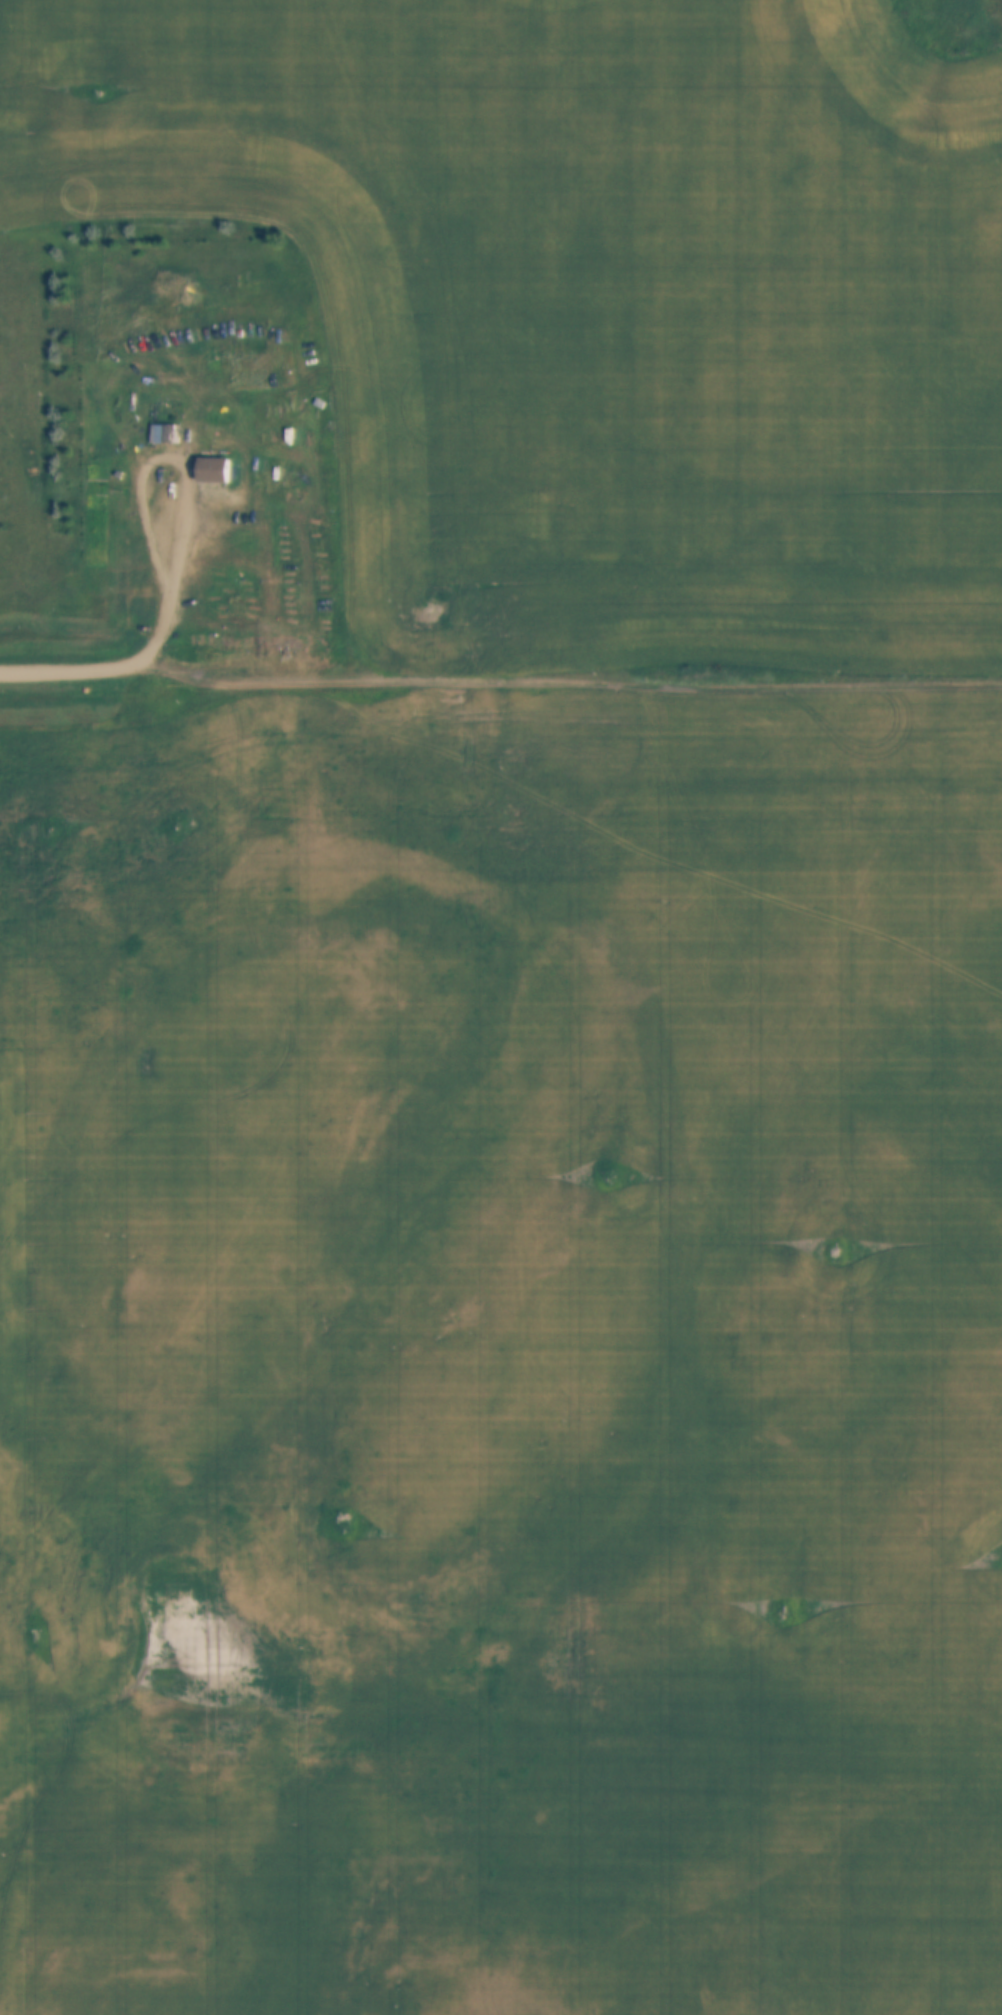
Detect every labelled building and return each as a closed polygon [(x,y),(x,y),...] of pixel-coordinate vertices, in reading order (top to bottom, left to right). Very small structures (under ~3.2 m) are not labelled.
[(161,419),(177,419),(177,436),(161,436),(161,419)] [(205,451),(234,451),(234,475),(205,475),(205,451)]
